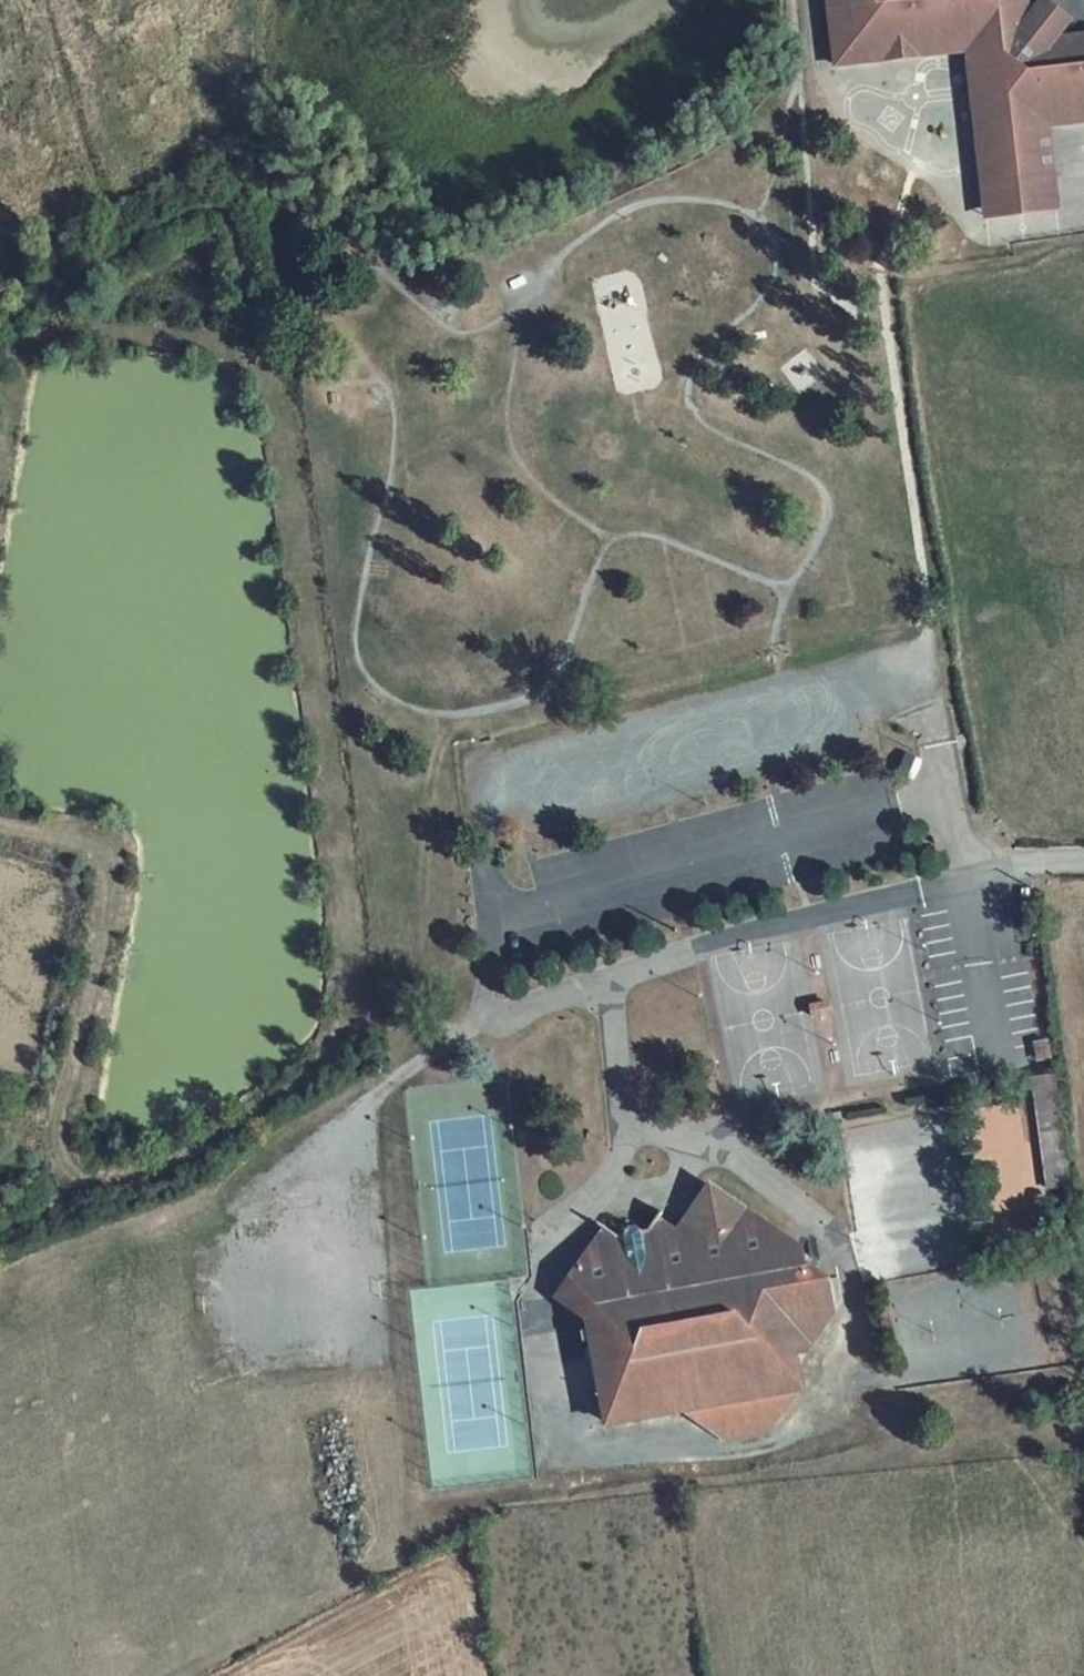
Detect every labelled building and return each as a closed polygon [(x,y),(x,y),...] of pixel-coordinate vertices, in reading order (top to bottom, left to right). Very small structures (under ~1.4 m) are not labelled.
[(831,63),(1007,47),(1016,121),(1017,127),(1051,122),(1083,118),(1083,38),(1047,43),(1032,31),(1020,46),(994,23),(1008,8),(1021,19),(1018,0),(822,0),(831,63)] [(1023,21),(1021,19),(1008,8),(994,23),(1020,46),(1032,31),(1047,43),(1059,27),(1034,7),(1023,21)] [(1017,127),(1016,121),(983,125),(988,173),(1038,166),(1035,135),(1052,133),(1051,122),(1017,127)] [(1061,202),(1052,133),(1035,135),(1038,166),(988,173),(993,211),(1061,202)] [(1042,1084),(1025,1086),(1028,1105),(1045,1103),(1042,1084)] [(1059,1174),(1047,1118),(1012,1124),(1014,1134),(1027,1131),(1044,1233),(1065,1231),(1059,1174)] [(827,1281),(797,1260),(802,1252),(707,1186),(678,1232),(660,1220),(650,1235),(640,1236),(635,1228),(625,1229),(626,1235),(614,1236),(601,1227),(553,1298),(571,1311),(584,1309),(597,1420),(680,1410),(680,1420),(715,1444),(763,1439),(795,1391),(791,1357),(806,1354),(832,1315),(827,1281)]
